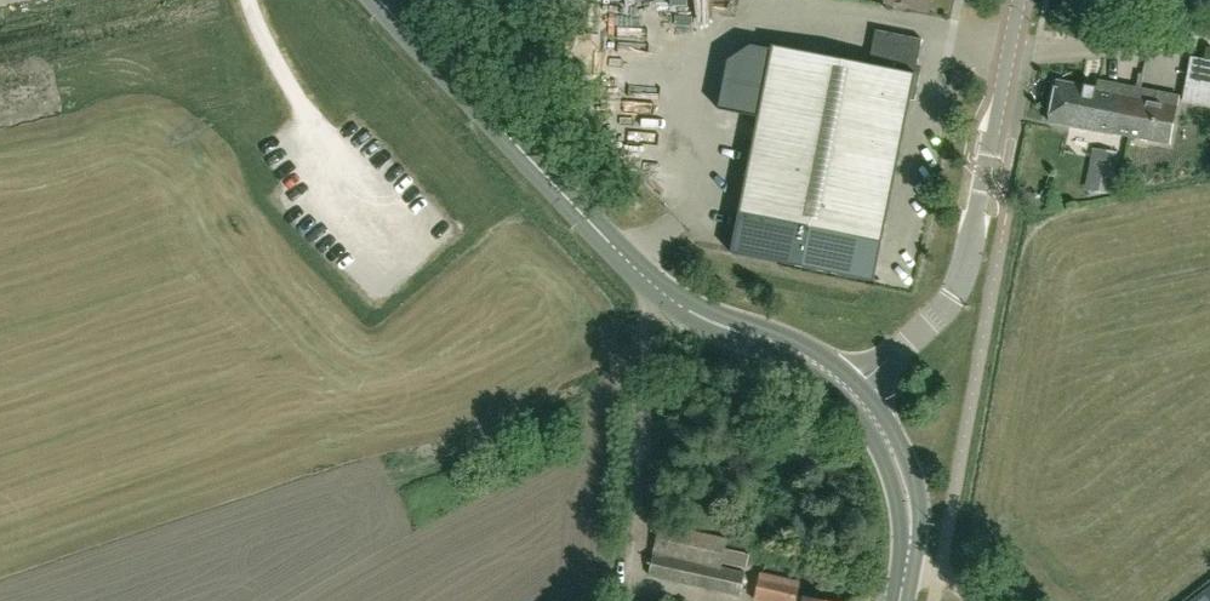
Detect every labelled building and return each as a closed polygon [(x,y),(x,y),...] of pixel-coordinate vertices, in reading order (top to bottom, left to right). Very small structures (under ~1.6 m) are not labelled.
[(909,6),(928,10),(930,0),(886,0),(886,2),(892,3),(895,8),(906,10),(909,6)] [(772,45),(765,80),(738,213),(881,242),(910,100),(915,101),(919,80),(920,75),(915,74),(922,39),(876,30),(869,64),(772,45)] [(1191,53),(1183,100),(1209,105),(1209,56),(1191,53)] [(1112,132),(1121,85),(1095,80),(1093,89),(1074,85),(1074,83),(1063,81),(1063,82),(1062,82),(1057,85),(1056,86),(1053,85),(1049,102),(1053,103),(1049,123),(1111,135),(1112,132)] [(1169,143),(1178,96),(1121,85),(1112,132),(1169,143)] [(1120,153),(1096,148),(1089,190),(1113,194),(1120,153)] [(739,598),(749,555),(725,549),(727,541),(661,524),(648,576),(739,598)] [(797,597),(800,584),(761,575),(755,600),(815,600),(797,597)] [(1190,600),(1209,600),(1209,586),(1190,600)]
